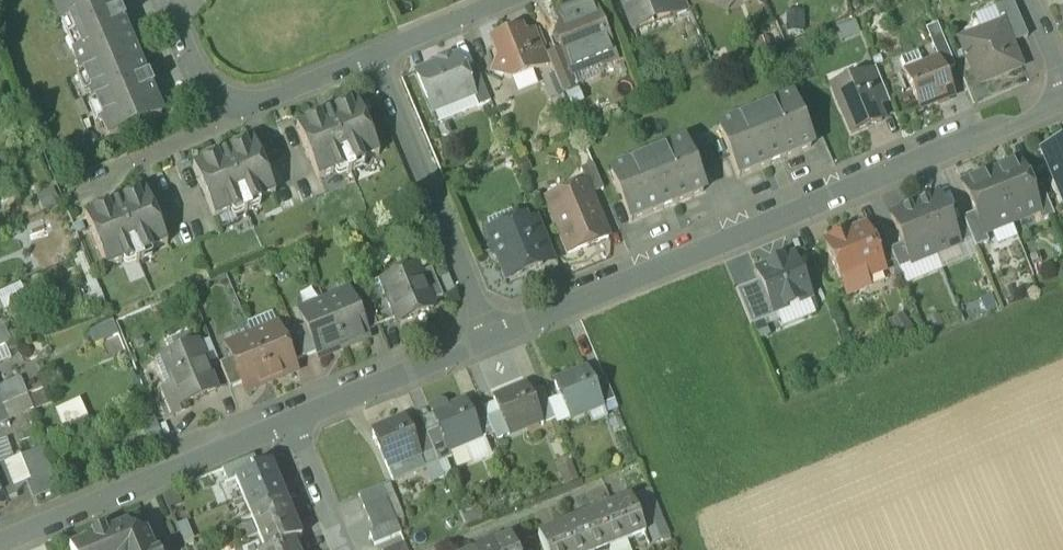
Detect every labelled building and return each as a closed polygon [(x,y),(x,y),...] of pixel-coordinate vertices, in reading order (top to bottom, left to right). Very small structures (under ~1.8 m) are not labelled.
[(54,8),(81,73),(134,51),(122,25),(124,24),(119,12),(117,13),(112,0),(73,0),(54,8)] [(635,35),(669,21),(666,14),(668,13),(662,0),(620,0),(635,35)] [(668,13),(666,14),(669,21),(689,12),(684,0),(662,0),(668,13)] [(1012,3),(995,10),(1001,26),(1003,25),(1011,46),(1027,39),(1012,3)] [(587,4),(559,15),(558,18),(562,28),(557,40),(562,52),(572,76),(573,75),(598,65),(604,68),(613,64),(615,58),(613,52),(610,51),(591,5),(587,4)] [(1001,26),(966,40),(962,51),(978,88),(1021,70),(1011,46),(1003,25),(1001,26)] [(547,59),(535,32),(523,37),(537,71),(549,66),(547,59)] [(507,37),(491,43),(499,60),(493,74),(511,82),(537,71),(523,37),(522,33),(514,36),(507,39),(507,37)] [(134,51),(81,73),(109,139),(161,117),(150,91),(152,90),(147,78),(145,79),(134,51)] [(572,76),(562,52),(547,59),(549,66),(562,95),(578,88),(573,75),(572,76)] [(919,59),(917,54),(901,61),(904,70),(903,70),(905,75),(924,68),(920,59),(919,59)] [(457,58),(416,74),(427,100),(429,102),(430,103),(433,105),(436,105),(438,105),(455,98),(457,104),(473,97),(465,76),(457,58)] [(924,68),(905,75),(920,110),(953,97),(938,62),(924,68)] [(490,104),(477,71),(465,76),(473,97),(478,109),(490,104)] [(889,103),(876,72),(863,77),(875,108),(889,103)] [(863,77),(832,90),(851,135),(882,123),(875,108),(863,77)] [(791,99),(719,129),(739,178),(811,147),(791,99)] [(357,104),(296,129),(318,182),(345,171),(348,176),(355,173),(352,167),(379,156),(357,104)] [(253,142),(193,168),(214,220),(241,209),(244,215),(251,212),(249,206),(275,195),(253,142)] [(683,144),(611,174),(631,223),(703,192),(683,144)] [(1042,154),(1062,204),(1062,145),(1042,154)] [(1018,164),(990,175),(1011,224),(1037,213),(1038,212),(1029,192),(1018,164)] [(593,166),(580,172),(586,184),(591,196),(603,191),(593,166)] [(990,175),(963,186),(975,214),(983,235),(985,235),(1011,224),(990,175)] [(586,184),(549,200),(560,226),(557,227),(569,255),(608,238),(591,196),(586,184)] [(1041,187),(1029,192),(1038,212),(1037,213),(1041,222),(1054,217),(1041,187)] [(146,192),(85,217),(107,270),(133,259),(136,265),(143,262),(141,256),(167,244),(146,192)] [(939,197),(928,201),(922,199),(913,203),(935,255),(959,245),(950,224),(939,197)] [(935,255),(913,203),(904,206),(901,212),(890,217),(902,245),(910,265),(935,255)] [(975,214),(963,219),(972,243),(975,250),(988,244),(985,235),(983,235),(975,214)] [(972,243),(963,219),(950,224),(959,245),(960,248),(972,243)] [(524,221),(488,236),(492,245),(490,251),(493,259),(499,261),(507,281),(542,266),(541,262),(526,227),(524,221)] [(554,257),(539,222),(526,227),(541,262),(554,257)] [(890,250),(880,226),(866,232),(881,268),(895,262),(890,250)] [(846,235),(841,232),(832,236),(830,242),(826,244),(842,282),(856,276),(865,280),(883,272),(881,268),(866,232),(864,228),(846,235)] [(910,265),(902,245),(890,250),(895,262),(900,273),(912,268),(910,265)] [(793,257),(757,272),(760,281),(774,313),(775,312),(810,298),(793,257)] [(416,269),(387,282),(391,293),(387,295),(399,324),(433,310),(431,303),(419,275),(416,269)] [(443,298),(431,270),(419,275),(431,303),(443,298)] [(760,281),(736,291),(751,327),(777,316),(775,312),(774,313),(760,281)] [(354,307),(348,293),(324,303),(343,349),(368,339),(365,333),(354,307)] [(377,328),(366,302),(354,307),(365,333),(377,328)] [(324,303),(300,313),(306,327),(317,353),(319,359),(343,349),(324,303)] [(90,344),(118,334),(113,320),(85,330),(90,344)] [(281,337),(277,327),(252,337),(271,382),(296,371),(292,363),(281,337)] [(317,353),(306,327),(293,332),(304,358),(317,353)] [(304,358),(293,332),(281,337),(292,363),(304,358)] [(252,337),(227,348),(232,360),(242,384),(246,392),(271,382),(252,337)] [(197,344),(156,361),(168,389),(174,387),(182,405),(185,404),(216,391),(197,344)] [(232,360),(220,365),(230,389),(242,384),(232,360)] [(585,371),(553,385),(558,398),(567,420),(568,420),(600,406),(591,383),(585,371)] [(603,378),(591,383),(600,406),(612,401),(603,378)] [(0,407),(25,395),(18,379),(0,387),(0,407)] [(168,389),(162,392),(172,416),(187,410),(185,404),(182,405),(174,387),(168,389)] [(525,387),(492,401),(498,414),(507,436),(540,422),(529,395),(525,387)] [(546,403),(541,390),(529,395),(540,422),(541,424),(553,419),(546,403)] [(79,398),(55,409),(63,428),(87,417),(79,398)] [(558,398),(546,403),(553,419),(555,425),(567,420),(558,398)] [(612,401),(600,406),(603,413),(615,409),(612,401)] [(464,403),(431,417),(446,453),(447,452),(464,445),(479,439),(468,410),(464,403)] [(162,435),(149,404),(135,410),(140,421),(148,441),(162,435)] [(486,419),(480,405),(468,410),(479,439),(480,441),(481,441),(493,436),(486,419)] [(498,414),(486,419),(493,436),(495,441),(507,436),(498,414)] [(446,453),(431,417),(419,422),(422,430),(431,451),(436,465),(450,459),(447,452),(446,453)] [(403,420),(371,433),(385,468),(417,454),(410,435),(403,420)] [(140,421),(121,428),(130,449),(148,441),(140,421)] [(422,430),(410,435),(417,454),(418,456),(431,451),(422,430)] [(479,439),(464,445),(471,463),(487,456),(481,441),(480,441),(479,439)] [(0,466),(0,498),(0,499),(10,495),(12,497),(25,484),(32,500),(56,489),(48,472),(47,473),(37,451),(0,466)] [(252,458),(220,471),(225,485),(233,481),(233,480),(257,470),(252,458)] [(564,483),(575,480),(570,463),(559,467),(564,483)] [(257,470),(233,480),(233,481),(241,499),(275,485),(267,466),(257,470)] [(275,485),(241,499),(248,517),(282,503),(275,485)] [(379,487),(357,496),(362,508),(384,499),(379,487)] [(652,487),(633,494),(651,542),(670,535),(652,487)] [(629,498),(611,506),(625,540),(643,533),(629,498)] [(384,499),(362,508),(367,520),(389,511),(384,499)] [(282,503),(248,517),(256,536),(290,522),(282,503)] [(611,506),(592,514),(606,548),(625,540),(611,506)] [(389,511),(367,520),(372,532),(394,523),(389,511)] [(574,521),(585,549),(602,549),(606,548),(592,514),(574,521)] [(556,529),(565,549),(585,549),(574,521),(556,529)] [(256,536),(262,549),(274,549),(291,543),(298,540),(290,522),(256,536)] [(372,532),(367,535),(372,547),(399,536),(394,523),(372,532)] [(110,532),(105,530),(88,537),(86,542),(69,549),(153,549),(146,532),(141,535),(130,530),(128,525),(110,532)] [(537,537),(542,549),(565,549),(556,529),(537,537)] [(492,545),(494,549),(515,549),(510,538),(492,545)]
